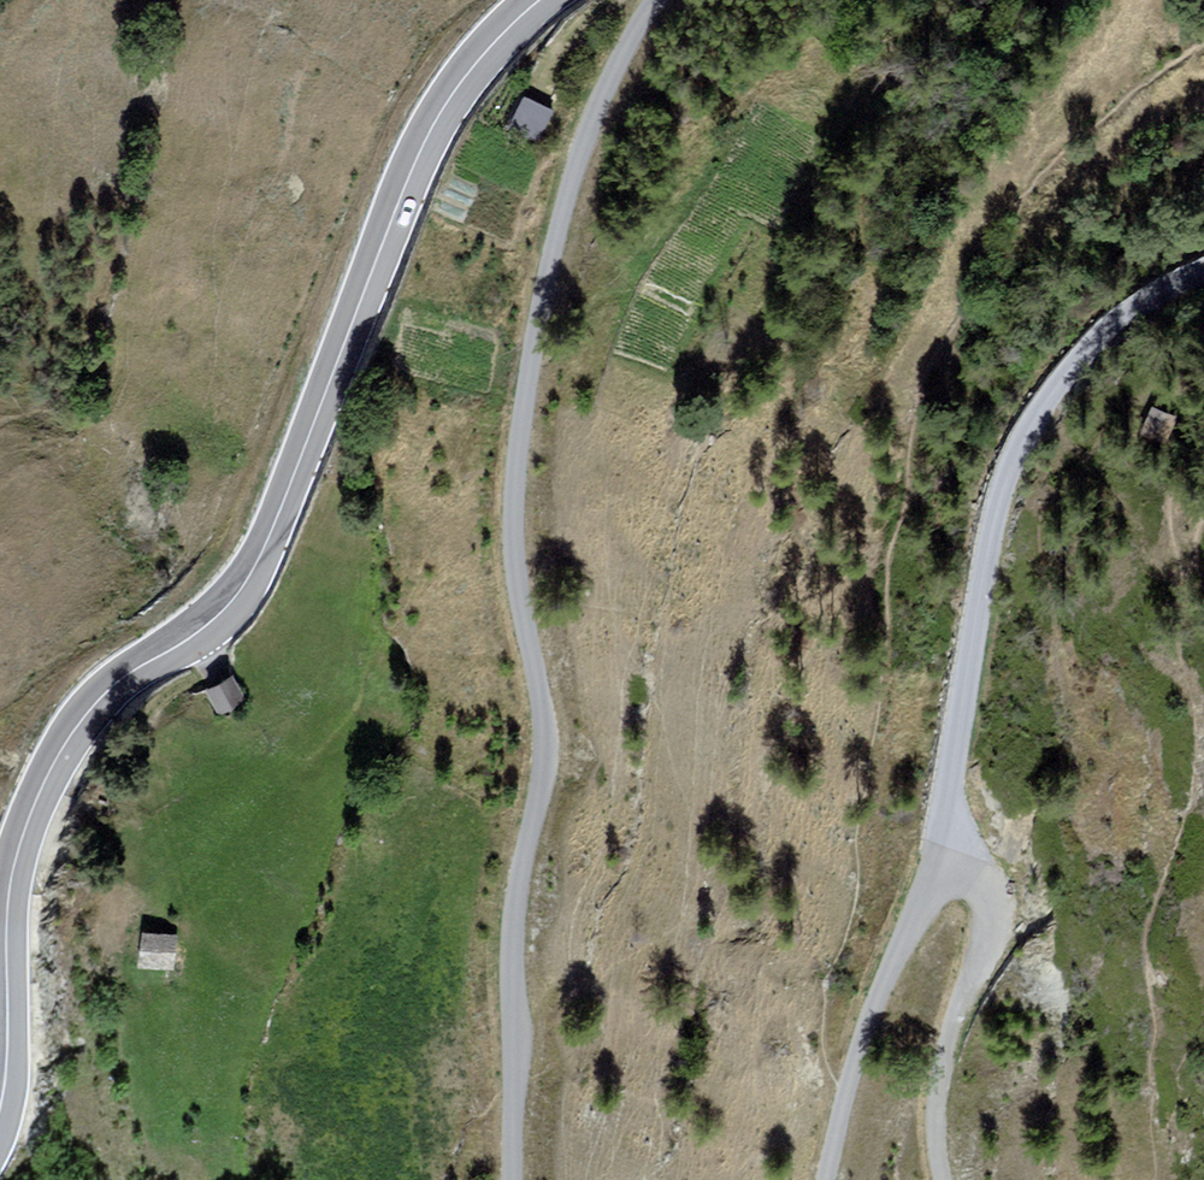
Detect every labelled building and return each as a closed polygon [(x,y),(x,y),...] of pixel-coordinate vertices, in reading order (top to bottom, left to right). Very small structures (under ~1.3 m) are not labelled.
[(523,89),(512,114),(545,128),(556,103),(523,89)] [(1151,387),(1141,412),(1166,421),(1176,397),(1151,387)] [(233,673),(203,688),(220,723),(250,709),(233,673)] [(139,935),(135,972),(172,976),(176,939),(139,935)]
